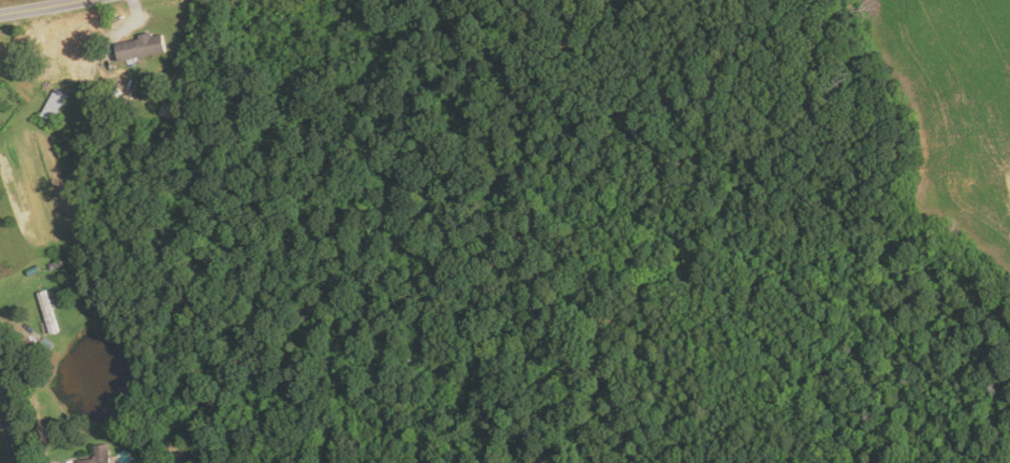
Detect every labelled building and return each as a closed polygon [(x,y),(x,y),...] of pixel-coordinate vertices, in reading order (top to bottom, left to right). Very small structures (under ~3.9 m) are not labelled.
[(168,54),(165,35),(118,41),(120,60),(168,54)] [(71,97),(57,89),(43,115),(57,123),(71,97)] [(61,331),(48,289),(38,293),(51,334),(61,331)] [(111,444),(95,446),(97,458),(79,460),(79,462),(113,462),(111,444)]
